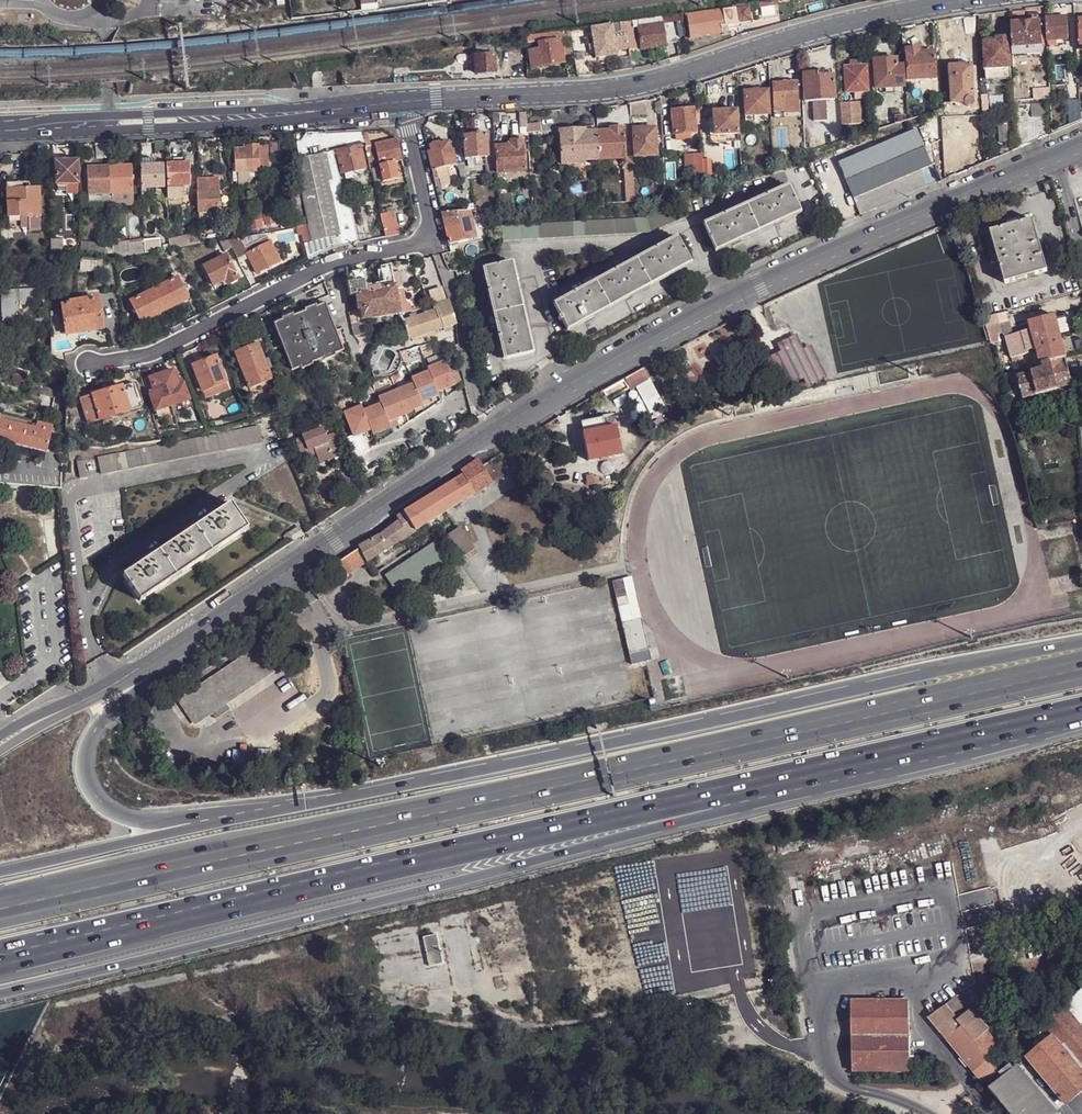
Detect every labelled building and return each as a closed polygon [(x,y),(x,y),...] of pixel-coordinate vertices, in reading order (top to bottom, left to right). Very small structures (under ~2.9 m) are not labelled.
[(686,12),(690,36),(700,34),(700,32),(721,29),(720,24),(737,22),(737,20),(749,18),(746,2),(686,12)] [(1068,38),(1066,16),(1045,18),(1047,40),(1049,39),(1053,39),(1068,38)] [(935,20),(937,40),(951,39),(948,18),(939,20),(935,20)] [(637,25),(641,47),(651,46),(651,44),(676,40),(673,19),(637,25)] [(1042,44),(1040,21),(1010,23),(1012,47),(1029,45),(1042,44)] [(592,33),(613,29),(612,23),(591,27),(592,33)] [(559,38),(571,36),(570,27),(527,33),(527,35),(528,41),(539,39),(540,48),(527,50),(530,66),(563,61),(562,55),(561,47),(559,38)] [(613,29),(592,33),(596,57),(617,53),(617,49),(628,47),(627,38),(626,35),(621,35),(621,36),(614,37),(613,29)] [(1008,36),(983,38),(985,67),(1010,65),(1008,36)] [(627,38),(628,48),(635,47),(634,38),(633,38),(627,38)] [(1042,53),(1042,44),(1029,45),(1030,54),(1042,53)] [(1030,54),(1029,45),(1012,47),(1013,55),(1030,54)] [(561,47),(562,55),(570,53),(569,46),(561,47)] [(907,80),(934,78),(931,51),(917,52),(917,49),(904,50),(907,80)] [(495,72),(494,53),(475,54),(476,73),(495,72)] [(874,88),(902,86),(900,65),(895,65),(894,57),(872,60),(874,88)] [(587,74),(585,59),(575,60),(577,75),(587,74)] [(567,63),(568,75),(577,75),(575,60),(570,60),(567,63)] [(947,64),(950,104),(962,103),(964,102),(965,106),(968,107),(971,106),(974,104),(974,100),(971,63),(947,64)] [(1010,65),(985,67),(986,81),(1011,79),(1010,65)] [(867,91),(865,66),(858,66),(848,67),(844,67),(846,92),(854,92),(867,91)] [(322,87),(321,72),(312,71),(312,87),(322,87)] [(804,101),(834,100),(832,74),(818,74),(818,71),(802,72),(804,101)] [(770,82),(772,112),(773,112),(782,112),(782,114),(798,114),(796,81),(770,82)] [(768,113),(767,89),(744,90),(745,114),(768,113)] [(1033,90),(1034,99),(1050,98),(1050,89),(1033,90)] [(867,91),(854,92),(854,99),(867,98),(867,91)] [(646,99),(629,103),(630,115),(647,114),(646,99)] [(1051,134),(1049,100),(1022,102),(1025,145),(1032,142),(1051,134)] [(841,103),(840,102),(833,103),(834,119),(842,118),(841,103)] [(842,118),(842,125),(860,124),(859,102),(841,103),(842,118)] [(962,103),(950,104),(951,114),(963,113),(962,103)] [(736,131),(735,106),(711,107),(712,132),(736,131)] [(1069,107),(1069,118),(1078,118),(1077,106),(1069,107)] [(698,108),(671,110),(673,134),(675,134),(691,133),(695,133),(694,124),(697,124),(699,124),(698,108)] [(904,120),(902,115),(893,118),(894,123),(904,120)] [(1011,151),(1009,122),(1000,123),(1003,154),(1011,151)] [(541,123),(527,124),(527,133),(542,132),(541,123)] [(840,161),(848,179),(924,145),(915,126),(840,161)] [(560,130),(561,163),(574,163),(573,160),(598,159),(597,132),(583,132),(583,128),(560,130)] [(624,157),(623,130),(597,132),(598,159),(624,157)] [(655,156),(654,130),(633,132),(634,157),(655,156)] [(712,132),(713,142),(737,140),(736,131),(712,132)] [(297,135),(299,159),(322,154),(337,152),(360,147),(365,145),(362,132),(297,135)] [(367,132),(362,132),(365,145),(365,147),(370,146),(367,132)] [(487,158),(485,136),(464,137),(464,138),(464,141),(465,159),(487,158)] [(525,170),(523,138),(510,139),(511,142),(495,144),(497,172),(525,170)] [(396,139),(374,144),(379,167),(382,182),(383,183),(399,179),(395,161),(401,160),(396,139)] [(165,155),(165,141),(154,142),(155,155),(165,155)] [(139,156),(139,142),(128,143),(129,157),(139,156)] [(281,155),(281,142),(270,143),(271,156),(281,155)] [(456,166),(453,151),(450,151),(448,142),(429,147),(431,155),(428,156),(432,171),(436,170),(444,169),(456,166)] [(106,159),(105,143),(97,144),(97,159),(106,159)] [(266,145),(248,146),(248,149),(236,149),(237,163),(233,163),(234,175),(239,175),(239,184),(251,183),(250,171),(268,170),(266,145)] [(848,179),(855,198),(932,163),(926,150),(924,145),(848,179)] [(373,162),(370,146),(365,147),(369,163),(373,162)] [(364,168),(360,147),(337,152),(338,156),(341,173),(345,172),(363,168),(364,168)] [(322,154),(339,235),(342,246),(353,244),(359,242),(357,236),(354,222),(348,192),(343,193),(335,157),(338,156),(337,152),(322,154)] [(694,173),(702,173),(701,152),(684,154),(685,168),(694,167),(694,173)] [(339,235),(322,154),(299,159),(303,200),(309,228),(312,241),(339,235)] [(626,202),(633,201),(632,157),(624,157),(626,202)] [(57,163),(57,185),(78,185),(78,163),(77,163),(77,160),(68,160),(68,163),(57,163)] [(495,175),(494,161),(485,162),(486,176),(495,175)] [(190,186),(189,164),(166,165),(166,187),(181,187),(190,186)] [(164,187),(163,165),(140,165),(141,188),(143,189),(162,188),(164,187)] [(110,167),(111,194),(111,201),(133,200),(131,166),(110,167)] [(110,167),(87,168),(88,195),(111,194),(110,167)] [(379,167),(372,169),(375,183),(382,182),(379,167)] [(363,168),(345,172),(347,180),(364,176),(363,168)] [(444,169),(436,170),(440,188),(449,186),(444,169)] [(469,189),(465,170),(461,171),(458,172),(462,191),(469,189)] [(618,200),(617,175),(603,175),(604,200),(618,200)] [(220,212),(218,180),(198,180),(198,213),(219,212),(220,212)] [(31,183),(8,183),(9,217),(21,216),(30,216),(30,227),(30,230),(41,230),(40,187),(31,188),(31,183)] [(78,185),(57,185),(57,194),(78,194),(78,185)] [(182,197),(181,187),(166,187),(167,197),(182,197)] [(798,209),(789,189),(705,227),(714,248),(798,209)] [(291,193),(292,210),(302,208),(299,193),(291,193)] [(111,201),(111,194),(88,195),(89,202),(111,201)] [(499,226),(499,241),(650,232),(688,217),(682,202),(644,218),(499,226)] [(303,216),(302,208),(292,210),(292,217),(303,216)] [(243,228),(243,232),(291,224),(288,209),(273,212),(274,213),(248,217),(250,227),(243,228)] [(385,238),(398,235),(393,212),(380,215),(385,238)] [(475,238),(469,212),(441,214),(448,245),(475,238)] [(21,216),(9,217),(9,228),(21,228),(21,216)] [(368,219),(354,222),(357,236),(371,233),(368,219)] [(1048,272),(1034,219),(992,231),(1000,261),(1007,283),(1048,272)] [(300,230),(307,228),(306,225),(296,228),(298,236),(302,236),(300,230)] [(309,241),(312,241),(309,228),(307,228),(300,230),(302,236),(303,243),(309,241)] [(199,234),(199,241),(230,235),(229,229),(199,233),(199,234)] [(284,259),(269,231),(231,238),(236,246),(241,257),(251,251),(261,271),(284,259)] [(168,239),(169,248),(199,242),(199,241),(199,234),(168,239)] [(339,235),(312,241),(309,241),(311,258),(330,248),(342,246),(339,235)] [(231,238),(223,239),(228,250),(236,246),(231,238)] [(690,262),(677,239),(554,307),(567,329),(690,262)] [(159,240),(142,242),(143,250),(143,252),(161,249),(159,240)] [(51,241),(51,250),(62,250),(63,241),(51,241)] [(125,254),(143,250),(142,242),(125,245),(125,254)] [(113,256),(113,244),(81,243),(81,252),(113,256)] [(125,245),(125,244),(113,244),(113,256),(125,254),(125,245)] [(226,256),(203,268),(212,287),(225,280),(228,285),(238,280),(226,256)] [(102,274),(104,260),(82,258),(81,272),(102,274)] [(529,354),(508,263),(487,268),(507,359),(529,354)] [(392,273),(390,265),(378,267),(382,288),(375,289),(370,291),(365,291),(362,270),(345,273),(348,295),(354,295),(356,310),(359,310),(361,320),(366,319),(397,313),(398,313),(392,273)] [(397,313),(398,315),(410,312),(409,305),(404,306),(399,271),(392,273),(398,313),(397,313)] [(187,301),(176,279),(153,291),(164,312),(187,301)] [(19,304),(37,304),(36,287),(1,288),(1,320),(19,320),(19,304)] [(164,312),(153,291),(131,302),(141,324),(164,312)] [(331,300),(329,296),(310,304),(311,309),(325,304),(330,302),(331,300)] [(62,307),(67,337),(103,330),(103,328),(99,300),(62,307)] [(455,324),(449,302),(433,307),(435,312),(413,318),(408,319),(406,320),(401,321),(408,340),(455,324)] [(282,348),(291,370),(300,368),(301,370),(311,365),(311,363),(323,359),(323,361),(334,356),(334,354),(342,351),(325,304),(311,309),(298,314),(293,315),(282,320),(273,323),(282,348)] [(1021,333),(1015,310),(999,315),(1003,330),(1006,334),(1008,337),(1021,333)] [(1003,330),(999,315),(990,318),(996,337),(1006,334),(1003,330)] [(1068,359),(1056,315),(1031,322),(1033,330),(1038,347),(1043,365),(1068,359)] [(361,320),(356,321),(358,337),(369,335),(366,319),(361,320)] [(1008,337),(1013,357),(1020,355),(1030,353),(1030,349),(1033,348),(1038,347),(1033,330),(1021,333),(1008,337)] [(795,337),(780,344),(783,351),(768,359),(776,374),(783,371),(791,386),(806,378),(809,384),(823,377),(810,348),(802,351),(795,337)] [(272,382),(259,345),(235,353),(249,390),(272,382)] [(226,382),(216,356),(193,365),(196,374),(192,375),(195,383),(199,382),(202,391),(203,390),(225,382),(226,382)] [(360,407),(341,415),(353,443),(361,440),(360,437),(370,433),(372,438),(390,431),(389,428),(397,425),(396,422),(412,415),(411,413),(422,409),(421,406),(438,399),(437,395),(455,388),(454,386),(446,365),(442,356),(427,363),(429,368),(426,370),(428,373),(411,380),(413,385),(377,399),(379,405),(362,412),(360,407)] [(1068,362),(1068,359),(1043,365),(1044,370),(1050,393),(1075,386),(1068,362)] [(454,361),(446,365),(454,386),(463,383),(454,361)] [(648,380),(642,368),(625,377),(631,389),(648,380)] [(16,369),(12,381),(25,385),(29,372),(16,369)] [(1050,393),(1044,370),(1019,377),(1023,393),(1025,400),(1050,393)] [(173,406),(190,401),(184,384),(179,386),(174,371),(162,376),(173,406)] [(1004,375),(1010,397),(1023,393),(1019,377),(1018,372),(1004,375)] [(173,406),(162,376),(151,380),(156,394),(151,396),(156,412),(173,406)] [(516,390),(511,381),(501,386),(506,395),(516,390)] [(225,382),(203,390),(205,397),(228,389),(225,382)] [(139,411),(132,385),(91,397),(99,422),(139,411)] [(56,402),(58,394),(36,387),(33,395),(45,399),(56,402)] [(86,426),(99,422),(91,397),(79,400),(86,426)] [(45,399),(41,412),(52,415),(56,402),(45,399)] [(316,405),(317,413),(326,411),(326,408),(327,407),(326,403),(316,405)] [(0,415),(0,444),(1,444),(49,456),(55,429),(0,415)] [(602,418),(580,422),(583,433),(581,434),(587,461),(600,458),(608,457),(622,454),(616,429),(619,428),(616,417),(602,419),(602,418)] [(303,437),(295,440),(301,453),(314,448),(316,453),(320,462),(343,453),(334,432),(326,435),(322,427),(302,435),(303,437)] [(1026,439),(1019,441),(1022,452),(1028,451),(1026,439)] [(301,453),(302,458),(316,453),(314,448),(301,453)] [(1034,452),(1023,454),(1025,462),(1036,460),(1034,452)] [(81,478),(89,477),(86,460),(78,462),(81,478)] [(359,549),(365,563),(492,483),(483,466),(480,460),(460,472),(462,476),(429,497),(404,510),(397,516),(399,519),(381,534),(358,547),(359,549)] [(1040,487),(1031,488),(1032,497),(1042,495),(1040,487)] [(248,531),(231,506),(123,577),(140,603),(248,531)] [(303,536),(298,528),(290,534),(295,542),(303,536)] [(474,549),(460,529),(444,540),(458,560),(474,549)] [(450,565),(437,545),(388,577),(402,598),(450,565)] [(365,563),(359,549),(337,564),(345,577),(365,563)] [(625,579),(614,581),(620,607),(631,604),(625,579)] [(624,624),(635,664),(654,658),(644,619),(624,624)] [(180,703),(194,724),(210,714),(223,705),(279,667),(264,645),(180,703)] [(223,705),(210,714),(214,721),(228,712),(223,705)] [(427,936),(433,966),(445,963),(439,934),(427,936)] [(992,1040),(986,1032),(987,1031),(971,1010),(969,1012),(957,997),(945,1006),(931,1016),(929,1018),(975,1073),(1001,1051),(992,1040)] [(909,1072),(908,1003),(850,1003),(851,1072),(909,1072)] [(1081,1091),(1081,1029),(1065,1009),(1044,1027),(1045,1030),(1052,1038),(1027,1058),(1066,1105),(1081,1091)] [(1011,1062),(1001,1051),(975,1073),(985,1085),(1009,1064),(1011,1062)] [(1017,1066),(1013,1069),(1009,1064),(985,1085),(1008,1113),(1054,1113),(1055,1113),(1017,1066)]
